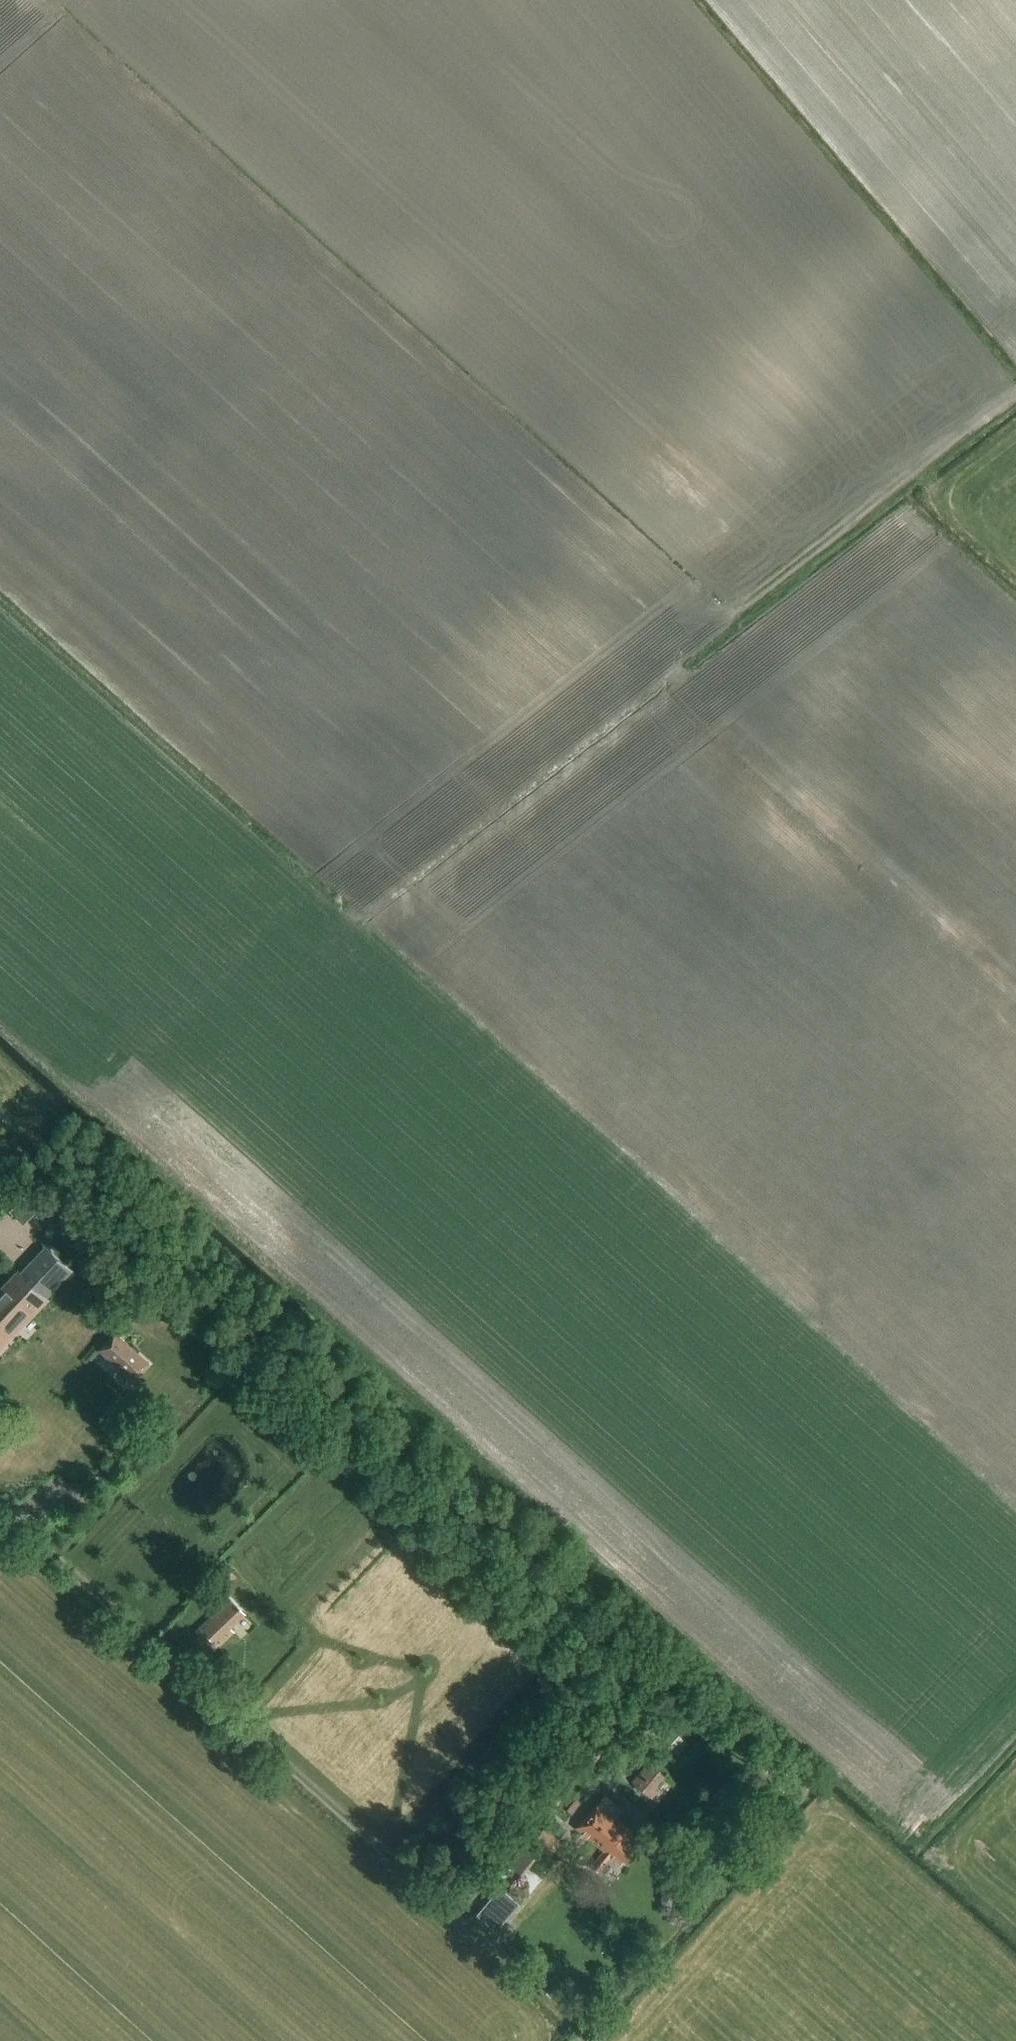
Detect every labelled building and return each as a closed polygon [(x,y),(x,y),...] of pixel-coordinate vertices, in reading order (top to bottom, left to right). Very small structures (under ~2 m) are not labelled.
[(44,1251),(18,1279),(16,1277),(0,1294),(0,1344),(41,1301),(40,1300),(67,1272),(44,1251)] [(132,1383),(149,1365),(115,1333),(97,1352),(132,1383)] [(222,1585),(233,1574),(224,1565),(213,1576),(222,1585)] [(213,1650),(231,1632),(230,1631),(245,1616),(228,1598),(213,1612),(215,1615),(197,1633),(213,1650)] [(627,1764),(614,1754),(604,1768),(617,1777),(627,1764)] [(653,1798),(658,1792),(655,1788),(664,1777),(649,1764),(633,1781),(653,1798)] [(623,1810),(605,1795),(598,1804),(596,1803),(575,1828),(604,1852),(591,1866),(599,1873),(607,1864),(606,1863),(611,1857),(620,1865),(623,1861),(627,1865),(638,1853),(623,1840),(631,1831),(616,1819),(623,1810)] [(551,1857),(563,1842),(544,1828),(532,1842),(551,1857)] [(522,1876),(536,1859),(521,1846),(507,1863),(522,1876)] [(499,1895),(484,1913),(503,1929),(518,1911),(499,1895)]
